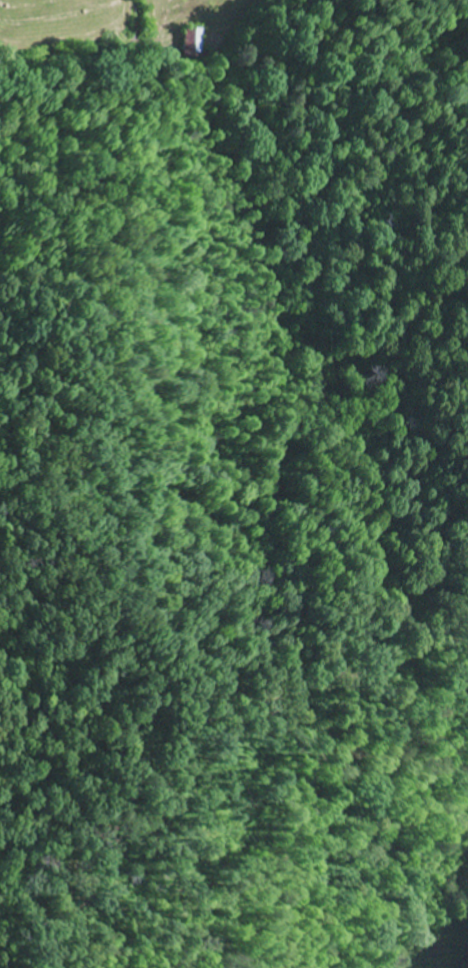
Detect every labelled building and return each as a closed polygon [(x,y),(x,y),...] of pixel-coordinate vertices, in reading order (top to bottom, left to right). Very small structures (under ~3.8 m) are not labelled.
[(183,53),(203,53),(203,29),(183,29),(183,53)]
